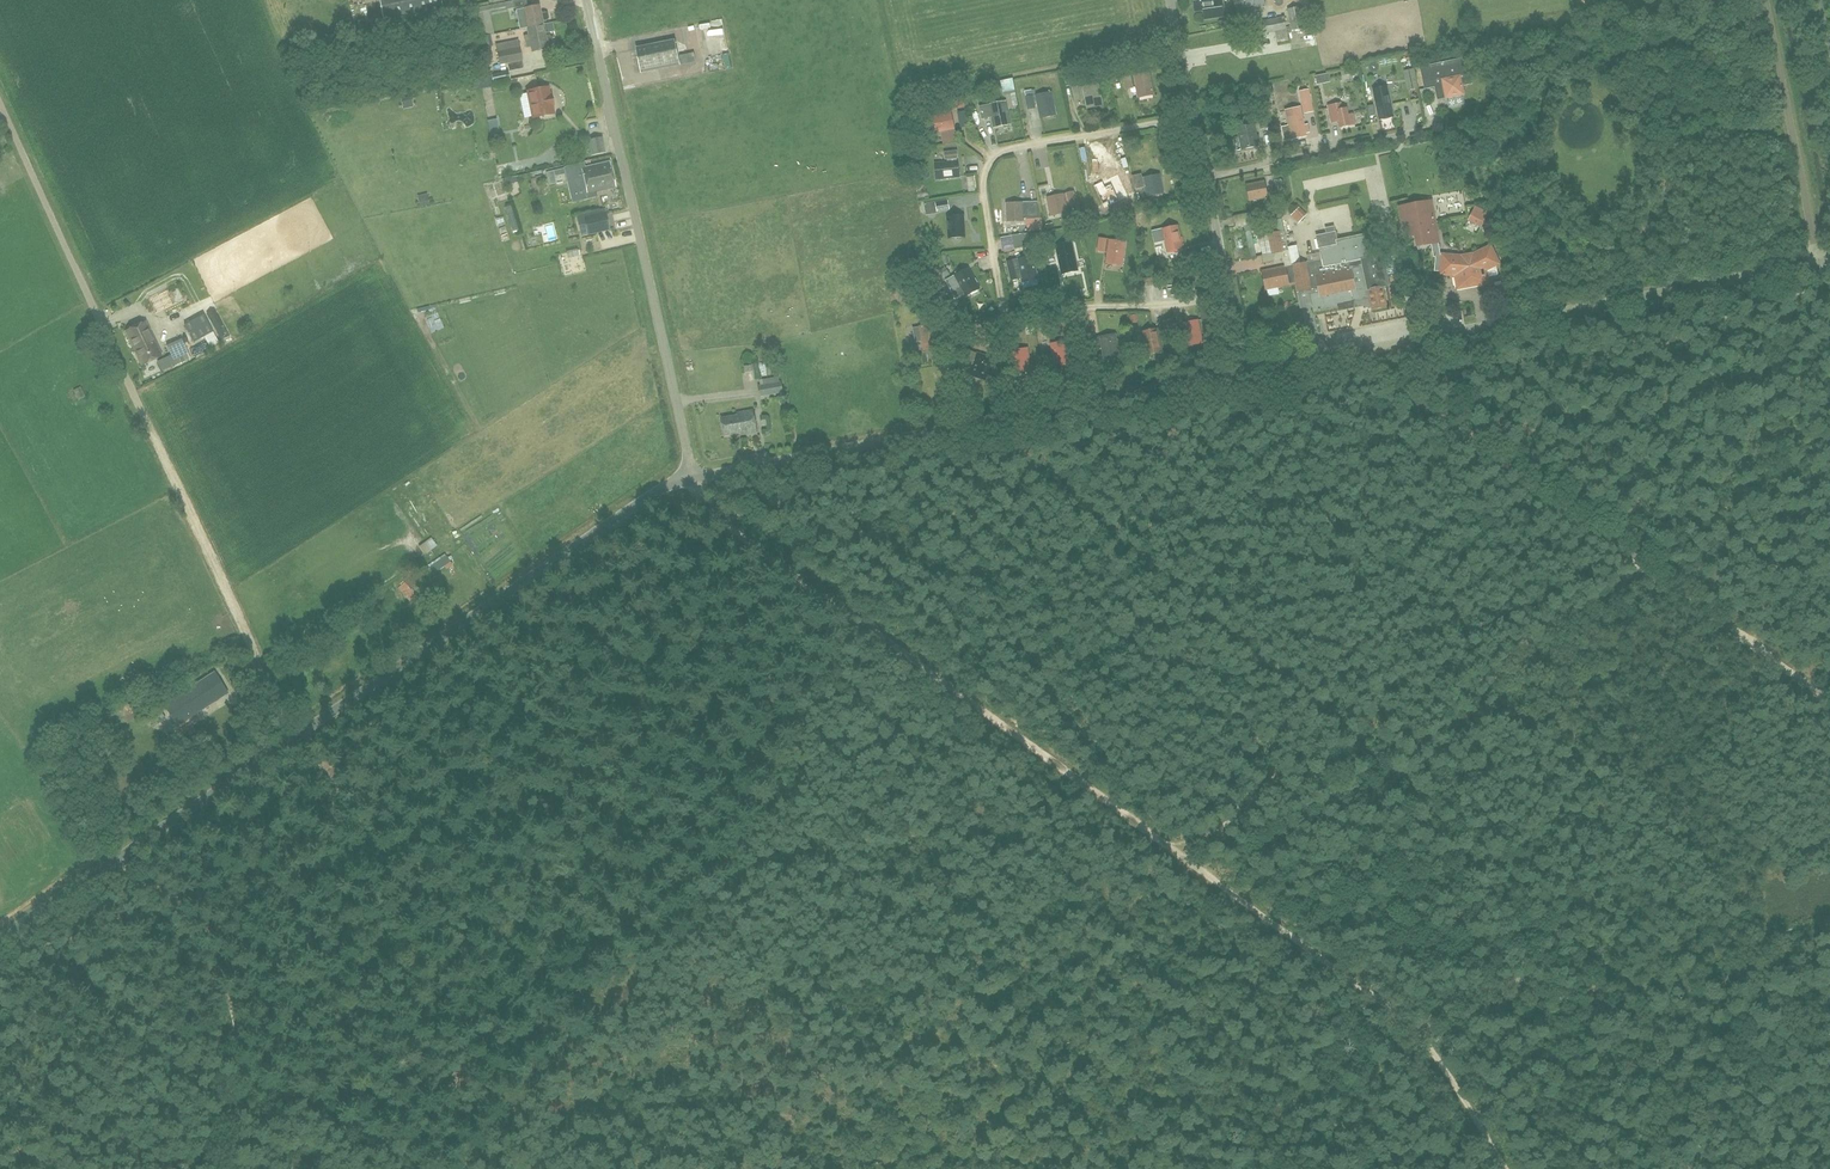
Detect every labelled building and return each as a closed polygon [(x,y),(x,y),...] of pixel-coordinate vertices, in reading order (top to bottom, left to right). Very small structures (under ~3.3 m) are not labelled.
[(396,22),(391,0),(379,0),(384,25),(396,22)] [(514,0),(477,8),(478,13),(505,7),(506,9),(515,7),(514,0)] [(1221,0),(1215,0),(1212,0),(1211,0),(1193,0),(1195,11),(1203,9),(1204,19),(1215,17),(1223,16),(1221,0)] [(1237,14),(1247,12),(1247,13),(1260,10),(1260,8),(1266,7),(1264,0),(1234,0),(1237,14)] [(527,5),(515,7),(516,9),(520,29),(527,27),(544,25),(543,21),(546,21),(549,18),(548,13),(544,12),(541,12),(540,5),(527,7),(527,5)] [(1288,12),(1291,30),(1305,28),(1301,9),(1288,12)] [(1289,42),(1286,24),(1284,17),(1259,22),(1261,34),(1275,31),(1278,44),(1289,42)] [(1230,19),(1219,21),(1220,28),(1231,26),(1230,19)] [(528,35),(524,36),(525,40),(526,47),(531,46),(532,52),(548,48),(548,46),(551,46),(553,43),(552,37),(549,35),(546,36),(544,25),(527,27),(528,35)] [(524,69),(522,60),(518,40),(496,44),(500,64),(507,63),(508,72),(524,69)] [(642,74),(680,67),(675,43),(638,51),(642,74)] [(1463,86),(1473,84),(1467,58),(1420,68),(1425,90),(1435,88),(1437,98),(1445,96),(1446,99),(1465,95),(1463,86)] [(718,70),(734,70),(733,62),(718,62),(718,70)] [(1139,97),(1154,94),(1149,72),(1124,77),(1126,89),(1133,87),(1132,82),(1135,82),(1139,97)] [(1317,85),(1330,82),(1329,73),(1315,76),(1317,85)] [(1000,81),(1003,93),(1015,90),(1013,79),(1000,81)] [(1087,104),(1102,101),(1098,83),(1083,86),(1084,89),(1080,90),(1080,87),(1073,88),(1075,99),(1082,98),(1081,93),(1084,93),(1087,104)] [(1373,89),(1379,120),(1393,117),(1386,86),(1373,89)] [(534,117),(553,113),(551,105),(553,105),(551,96),(549,96),(547,88),(529,92),(534,117)] [(1261,100),(1259,89),(1253,90),(1242,92),(1244,103),(1261,100)] [(1306,114),(1316,114),(1315,90),(1305,90),(1306,114)] [(1033,96),(1027,97),(1029,109),(1035,107),(1034,103),(1038,102),(1040,114),(1055,111),(1052,92),(1037,95),(1037,98),(1034,99),(1033,96)] [(994,128),(1010,125),(1005,102),(980,107),(983,118),(992,117),(994,128)] [(940,115),(933,117),(929,118),(932,133),(954,128),(949,103),(938,105),(940,115)] [(1340,127),(1355,124),(1352,113),(1347,114),(1346,108),(1341,109),(1340,103),(1328,106),(1332,122),(1339,121),(1340,127)] [(1375,115),(1373,105),(1367,106),(1369,117),(1375,115)] [(1285,110),(1289,126),(1282,127),(1285,141),(1292,139),(1306,136),(1305,131),(1309,130),(1307,124),(1304,125),(1300,107),(1285,110)] [(1252,116),(1238,119),(1243,149),(1258,146),(1257,141),(1260,141),(1259,135),(1256,136),(1252,116)] [(1482,124),(1481,117),(1470,118),(1472,126),(1482,124)] [(1011,132),(998,134),(1000,145),(1013,143),(1011,132)] [(591,155),(605,152),(602,137),(588,140),(591,155)] [(936,179),(941,179),(959,177),(958,161),(955,162),(954,158),(957,158),(957,151),(945,152),(946,159),(948,159),(948,162),(934,164),(936,179)] [(596,191),(615,187),(610,162),(585,168),(584,163),(564,167),(570,195),(580,193),(582,200),(597,197),(596,191)] [(1135,190),(1145,187),(1147,196),(1163,193),(1159,175),(1142,179),(1141,175),(1132,177),(1135,190)] [(1102,182),(1094,186),(1103,205),(1108,202),(1109,206),(1119,201),(1114,191),(1117,190),(1119,193),(1125,191),(1120,180),(1114,183),(1116,186),(1112,187),(1111,185),(1105,188),(1102,182)] [(1250,200),(1267,196),(1264,181),(1247,184),(1250,200)] [(1069,205),(1076,204),(1074,193),(1048,198),(1051,212),(1056,211),(1057,215),(1067,212),(1065,202),(1069,201),(1069,205)] [(933,212),(938,211),(949,209),(947,201),(931,204),(933,212)] [(1023,203),(1006,203),(1007,221),(1024,221),(1024,219),(1041,218),(1038,202),(1033,202),(1027,203),(1023,203)] [(1417,237),(1419,246),(1438,242),(1434,220),(1433,214),(1426,215),(1424,206),(1400,210),(1405,237),(1406,239),(1417,237)] [(588,234),(609,229),(605,214),(584,218),(588,234)] [(949,239),(965,238),(964,216),(948,217),(949,239)] [(1238,221),(1240,230),(1258,226),(1256,217),(1238,221)] [(1041,218),(1027,219),(1028,232),(1042,231),(1041,218)] [(1291,266),(1284,232),(1282,218),(1275,219),(1278,233),(1269,235),(1273,253),(1275,263),(1285,261),(1286,267),(1262,271),(1266,289),(1295,283),(1291,267),(1291,266)] [(572,220),(574,238),(582,236),(579,219),(572,220)] [(1183,247),(1178,226),(1152,232),(1155,242),(1162,241),(1161,239),(1165,238),(1168,251),(1183,247)] [(547,242),(555,240),(553,231),(544,233),(547,242)] [(1295,283),(1296,283),(1297,292),(1318,288),(1319,293),(1311,295),(1314,312),(1338,307),(1337,302),(1357,298),(1358,302),(1363,304),(1368,306),(1371,305),(1372,311),(1386,308),(1382,288),(1389,287),(1387,276),(1383,256),(1381,256),(1376,233),(1336,241),(1334,233),(1317,237),(1322,260),(1291,266),(1291,267),(1295,283)] [(1032,244),(1039,242),(1037,234),(1030,236),(1032,244)] [(1011,238),(1012,247),(1027,244),(1025,235),(1011,238)] [(1100,238),(1098,250),(1108,251),(1107,262),(1122,264),(1125,242),(1100,238)] [(1062,270),(1077,266),(1073,248),(1058,251),(1062,270)] [(1459,283),(1462,285),(1481,282),(1484,279),(1497,276),(1495,263),(1489,250),(1472,258),(1463,260),(1444,258),(1443,272),(1457,274),(1459,283)] [(1022,282),(1038,278),(1032,256),(1017,260),(1018,263),(1015,263),(1014,260),(1007,262),(1012,281),(1022,279),(1022,282)] [(193,258),(179,265),(182,272),(197,265),(193,258)] [(979,288),(977,285),(968,269),(946,282),(955,298),(962,294),(964,297),(979,288)] [(167,288),(172,299),(182,294),(177,284),(167,288)] [(214,310),(206,314),(221,340),(229,336),(214,310)] [(1207,313),(1200,314),(1202,322),(1209,321),(1207,313)] [(204,315),(185,325),(194,342),(205,336),(213,332),(204,315)] [(920,328),(913,329),(915,342),(923,341),(923,342),(924,352),(940,349),(939,343),(937,334),(950,332),(948,320),(940,321),(941,324),(920,328)] [(1188,342),(1202,339),(1198,321),(1184,323),(1188,342)] [(145,322),(126,331),(143,365),(161,356),(145,322)] [(1147,355),(1162,352),(1157,329),(1142,332),(1147,355)] [(1104,355),(1119,353),(1115,334),(1090,339),(1092,350),(1102,348),(1104,355)] [(171,355),(158,361),(162,371),(190,357),(181,338),(166,345),(171,355)] [(1054,362),(1070,360),(1067,341),(1051,344),(1054,362)] [(1016,370),(1031,367),(1027,344),(1012,347),(1016,370)] [(990,364),(991,358),(977,354),(973,353),(967,351),(963,362),(970,364),(970,363),(974,364),(970,376),(985,381),(987,374),(990,375),(993,365),(990,364)] [(753,365),(744,366),(745,373),(754,371),(753,365)] [(782,381),(760,384),(758,385),(760,397),(784,393),(782,381)] [(741,435),(758,432),(754,410),(737,413),(737,415),(721,418),(725,436),(740,433),(741,435)] [(165,705),(172,715),(178,725),(228,693),(215,673),(165,705)] [(161,712),(157,707),(144,716),(148,721),(161,712)] [(166,719),(162,713),(149,722),(153,728),(166,719)]
